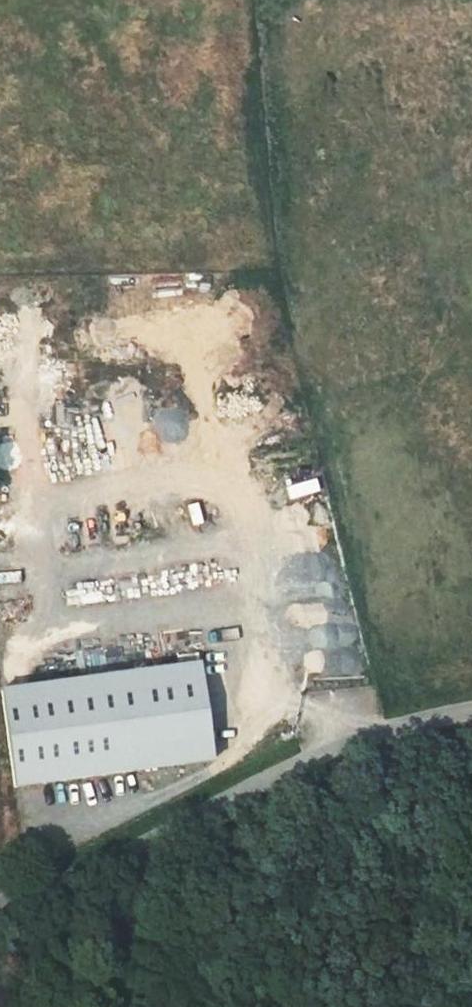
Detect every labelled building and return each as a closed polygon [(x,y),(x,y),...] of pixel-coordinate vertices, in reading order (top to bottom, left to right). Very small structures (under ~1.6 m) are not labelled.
[(198,659),(0,683),(0,710),(9,785),(210,761),(198,659)]
